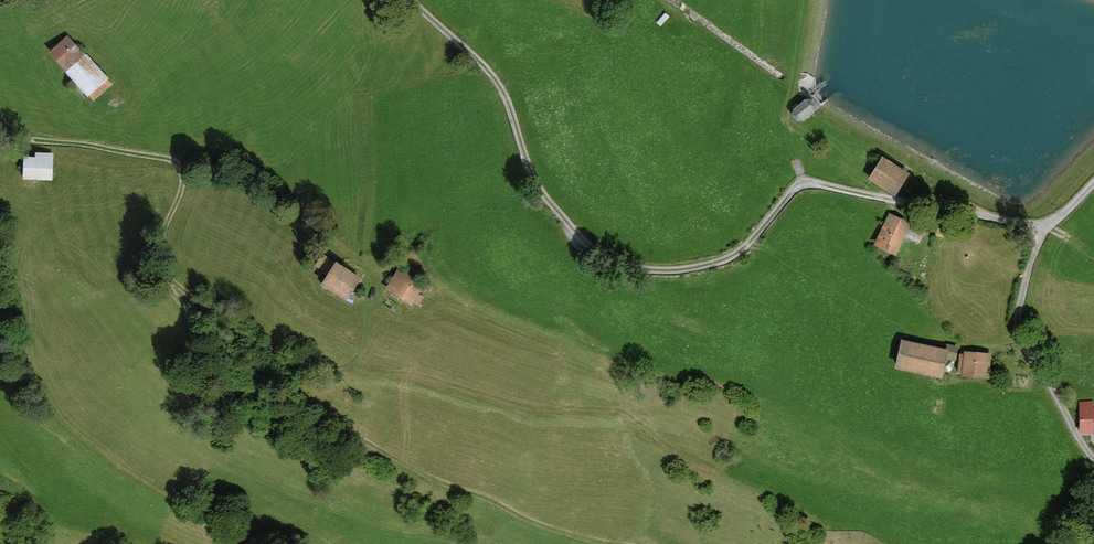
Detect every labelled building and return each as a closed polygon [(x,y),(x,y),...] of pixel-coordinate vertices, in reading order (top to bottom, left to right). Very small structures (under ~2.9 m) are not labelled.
[(68,36),(49,52),(66,72),(65,72),(88,98),(89,97),(93,102),(112,86),(106,79),(108,78),(87,54),(85,56),(68,36)] [(804,99),(793,109),(792,115),(797,121),(803,121),(815,111),(817,105),(811,99),(804,99)] [(37,159),(23,158),(22,180),(53,181),(54,153),(37,152),(37,159)] [(882,157),(868,180),(895,197),(910,173),(882,157)] [(925,231),(889,214),(874,245),(896,256),(905,236),(919,243),(925,231)] [(362,278),(336,261),(335,262),(322,254),(315,266),(328,274),(321,285),(347,302),(362,278)] [(425,284),(398,268),(385,289),(412,306),(425,284)] [(946,348),(901,339),(896,369),(942,378),(945,359),(955,361),(958,346),(947,344),(946,348)] [(992,353),(963,351),(963,354),(959,354),(958,373),(962,374),(962,377),(990,379),(992,353)] [(1079,402),(1079,434),(1091,434),(1091,435),(1093,435),(1093,408),(1092,408),(1092,402),(1079,402)]
